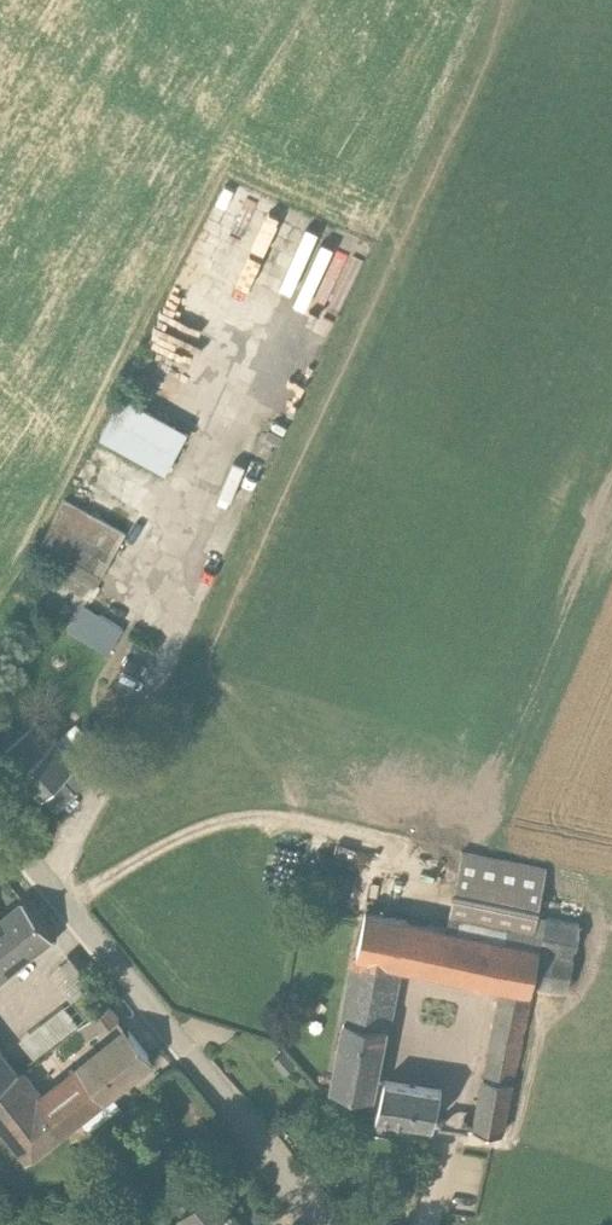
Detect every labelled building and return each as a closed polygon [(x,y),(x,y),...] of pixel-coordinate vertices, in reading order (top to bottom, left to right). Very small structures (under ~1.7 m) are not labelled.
[(166,472),(174,457),(186,433),(121,394),(101,434),(166,472)] [(130,629),(84,602),(126,532),(66,496),(35,548),(54,559),(42,580),(54,587),(43,605),(53,617),(66,625),(65,627),(107,653),(108,652),(114,656),(130,629)] [(57,808),(79,789),(76,786),(88,775),(84,771),(106,753),(90,738),(86,741),(72,724),(50,742),(35,724),(30,729),(29,728),(26,731),(26,732),(5,751),(41,793),(43,791),(57,808)] [(404,1119),(409,1081),(385,1077),(385,1080),(378,1079),(388,1026),(390,1026),(402,967),(498,986),(472,1127),(502,1133),(533,990),(530,990),(531,984),(566,991),(579,923),(535,914),(545,865),(461,848),(446,925),(366,909),(330,1088),(374,1097),(374,1099),(379,1100),(376,1115),(404,1119)] [(52,935),(22,898),(0,916),(0,925),(27,958),(53,937),(52,935)] [(27,958),(0,925),(0,966),(6,974),(27,958)] [(70,986),(85,972),(71,957),(56,971),(70,986)] [(38,1056),(81,1021),(66,1002),(22,1037),(38,1056)] [(77,1027),(87,1040),(117,1016),(107,1003),(77,1027)] [(17,1069),(0,1083),(0,1127),(27,1161),(152,1059),(133,1035),(115,1049),(107,1038),(43,1089),(24,1068),(19,1071),(18,1069),(17,1069)] [(17,1069),(3,1052),(0,1054),(0,1083),(17,1069)] [(409,1081),(404,1119),(432,1124),(441,1087),(409,1081)] [(227,1215),(231,1211),(213,1190),(177,1221),(181,1224),(236,1224),(227,1215)] [(124,1208),(114,1218),(120,1224),(141,1224),(124,1208)]
